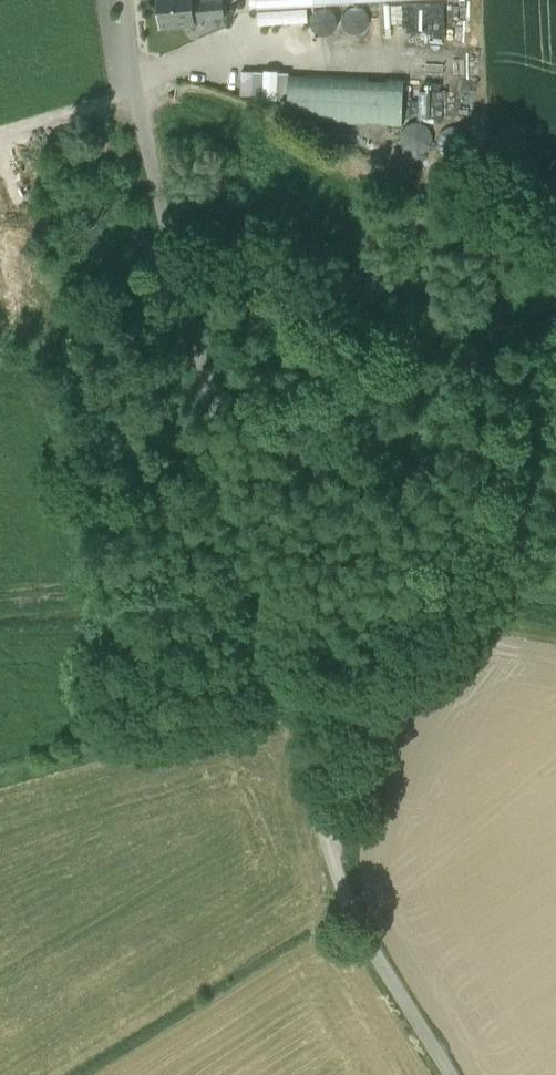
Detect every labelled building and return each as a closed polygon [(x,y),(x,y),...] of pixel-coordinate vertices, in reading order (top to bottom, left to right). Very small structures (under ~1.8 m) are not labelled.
[(160,28),(196,24),(195,19),(225,16),(223,0),(204,0),(193,1),(193,0),(157,0),(160,28)] [(472,40),(470,1),(354,9),(357,47),(472,40)] [(240,68),(239,96),(276,97),(277,70),(240,68)] [(277,100),(288,100),(289,71),(278,71),(277,100)] [(291,75),(290,118),(403,122),(405,79),(291,75)] [(453,123),(402,122),(402,151),(453,152),(453,123)]
